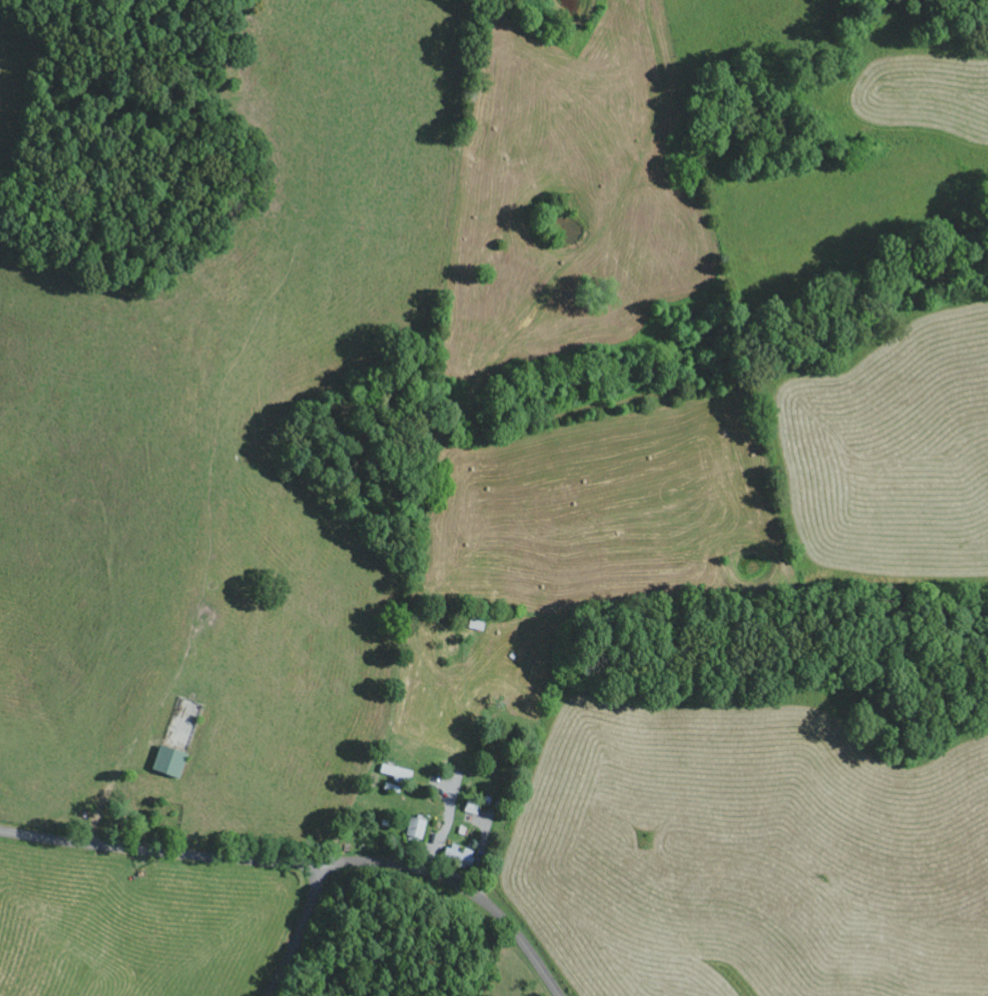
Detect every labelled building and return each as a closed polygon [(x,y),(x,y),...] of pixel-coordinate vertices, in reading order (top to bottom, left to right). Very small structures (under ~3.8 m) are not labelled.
[(145,770),(172,779),(181,755),(153,745),(145,770)] [(389,782),(403,786),(407,773),(379,765),(376,774),(390,779),(389,782)] [(492,816),(476,811),(478,807),(464,802),(460,813),(477,820),(475,824),(487,829),(492,816)] [(418,842),(424,823),(407,818),(401,837),(418,842)] [(472,854),(457,849),(457,848),(445,844),(441,858),(468,867),(472,854)]
